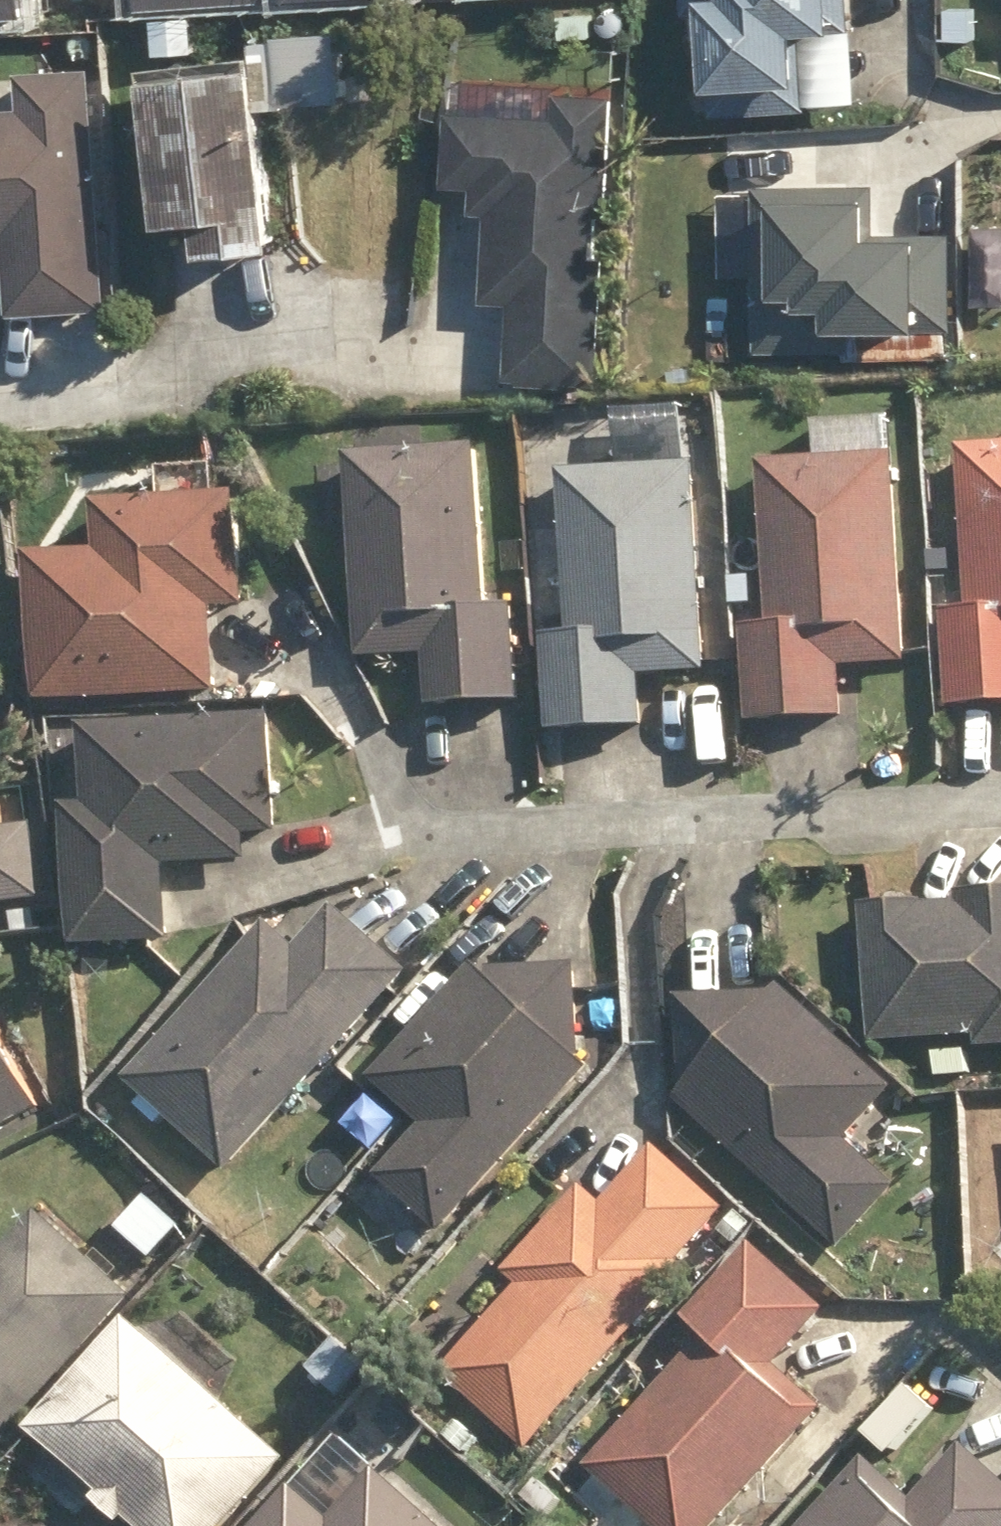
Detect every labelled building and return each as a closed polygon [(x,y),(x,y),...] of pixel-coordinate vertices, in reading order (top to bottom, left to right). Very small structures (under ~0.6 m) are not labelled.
[(860,0),(694,0),(694,13),(718,12),(723,108),(817,104),(814,33),(861,31),(860,0)] [(298,39),(301,107),(362,105),(359,36),(298,39)] [(225,227),(229,260),(301,252),(283,70),(270,71),(269,61),(162,71),(178,231),(225,227)] [(99,68),(31,71),(34,109),(0,111),(0,231),(15,230),(21,313),(114,307),(99,68)] [(604,382),(618,96),(562,93),(561,118),(461,113),(457,181),(480,182),(478,209),(495,209),(491,299),(517,300),(514,378),(604,382)] [(884,180),(763,183),(766,349),(861,347),(860,324),(958,322),(956,227),(884,228),(884,180)] [(959,714),(1000,712),(1000,448),(971,450),(980,613),(954,615),(959,714)] [(492,451),(357,460),(371,663),(437,658),(440,713),(534,707),(527,608),(502,611),(492,451)] [(755,631),(759,729),(858,723),(857,671),(923,668),(914,458),(775,464),(783,629),(755,631)] [(554,642),(560,737),(656,731),(653,681),(722,676),(709,468),(573,477),(584,640),(554,642)] [(49,562),(60,708),(231,695),(225,613),(261,611),(253,498),(114,508),(118,557),(49,562)] [(739,583),(741,610),(765,609),(764,582),(739,583)] [(25,666),(20,616),(0,618),(0,669),(25,666)] [(76,799),(87,941),(181,935),(176,858),(258,852),(256,829),(289,826),(281,706),(92,719),(97,798),(76,799)] [(53,891),(43,818),(0,823),(0,898),(53,891)] [(991,1054),(1000,1053),(1000,895),(972,897),(972,905),(875,910),(882,1047),(990,1041),(991,1054)] [(16,904),(18,926),(41,924),(39,901),(16,904)] [(140,1085),(242,1177),(421,978),(347,911),(310,952),(282,926),(140,1085)] [(393,1178),(455,1235),(604,1072),(595,1062),(592,969),(505,972),(500,979),(488,968),(384,1082),(437,1130),(393,1178)] [(689,1103),(851,1253),(910,1188),(863,1145),(910,1094),(797,988),(788,997),(692,1000),(696,1096),(689,1103)] [(50,1112),(2,1021),(0,1022),(0,1139),(50,1112)] [(450,1376),(537,1456),(703,1277),(692,1268),(741,1215),(669,1149),(615,1209),(597,1192),(518,1278),(533,1290),(484,1343),(463,1323),(442,1345),(462,1363),(450,1376)] [(126,1230),(162,1263),(191,1230),(155,1198),(126,1230)] [(141,1300),(50,1217),(0,1271),(0,1456),(141,1300)] [(730,1236),(742,1248),(759,1229),(747,1217),(730,1236)] [(661,1525),(735,1525),(838,1414),(792,1370),(842,1315),(767,1247),(701,1320),(722,1339),(601,1472),(661,1525)] [(142,1525),(243,1525),(300,1464),(147,1324),(45,1436),(108,1493),(100,1501),(128,1525),(135,1525),(139,1523),(142,1525)] [(338,1404),(352,1416),(385,1379),(344,1343),(318,1372),(345,1397),(338,1404)] [(977,1450),(927,1505),(879,1462),(820,1525),(1000,1525),(1000,1472),(977,1450)] [(393,1474),(348,1525),(310,1492),(280,1525),(450,1525),(393,1474)]
